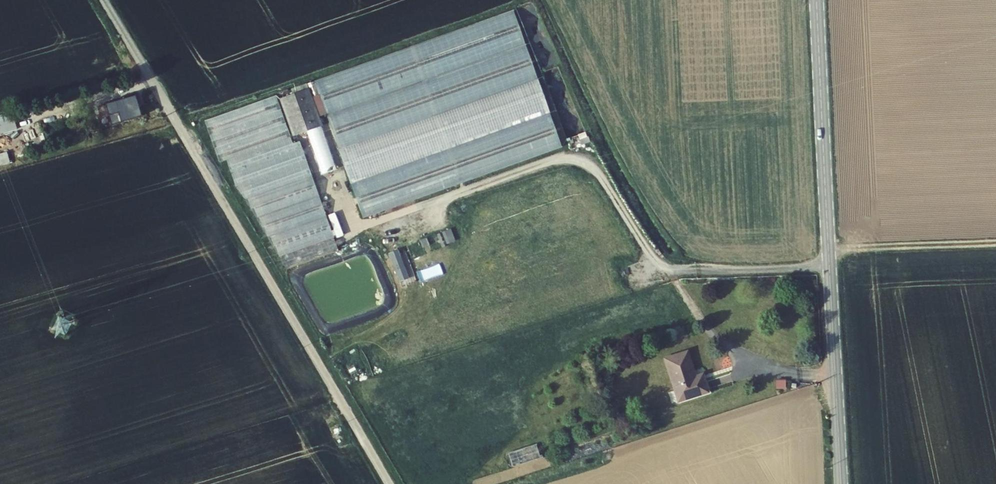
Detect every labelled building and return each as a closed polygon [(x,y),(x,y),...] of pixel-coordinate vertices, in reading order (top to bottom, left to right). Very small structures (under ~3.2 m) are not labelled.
[(523,121),(548,113),(534,72),(521,77),(522,79),(528,77),(529,80),(522,83),(527,95),(531,109),(520,113),(523,121)] [(309,91),(280,101),(293,138),(323,127),(309,91)] [(123,116),(126,123),(144,117),(137,97),(119,103),(121,110),(115,113),(117,119),(123,116)] [(0,115),(0,134),(17,130),(12,112),(0,115)] [(709,395),(705,383),(698,386),(689,355),(668,362),(681,403),(709,395)] [(509,455),(513,467),(542,458),(538,445),(509,455)]
